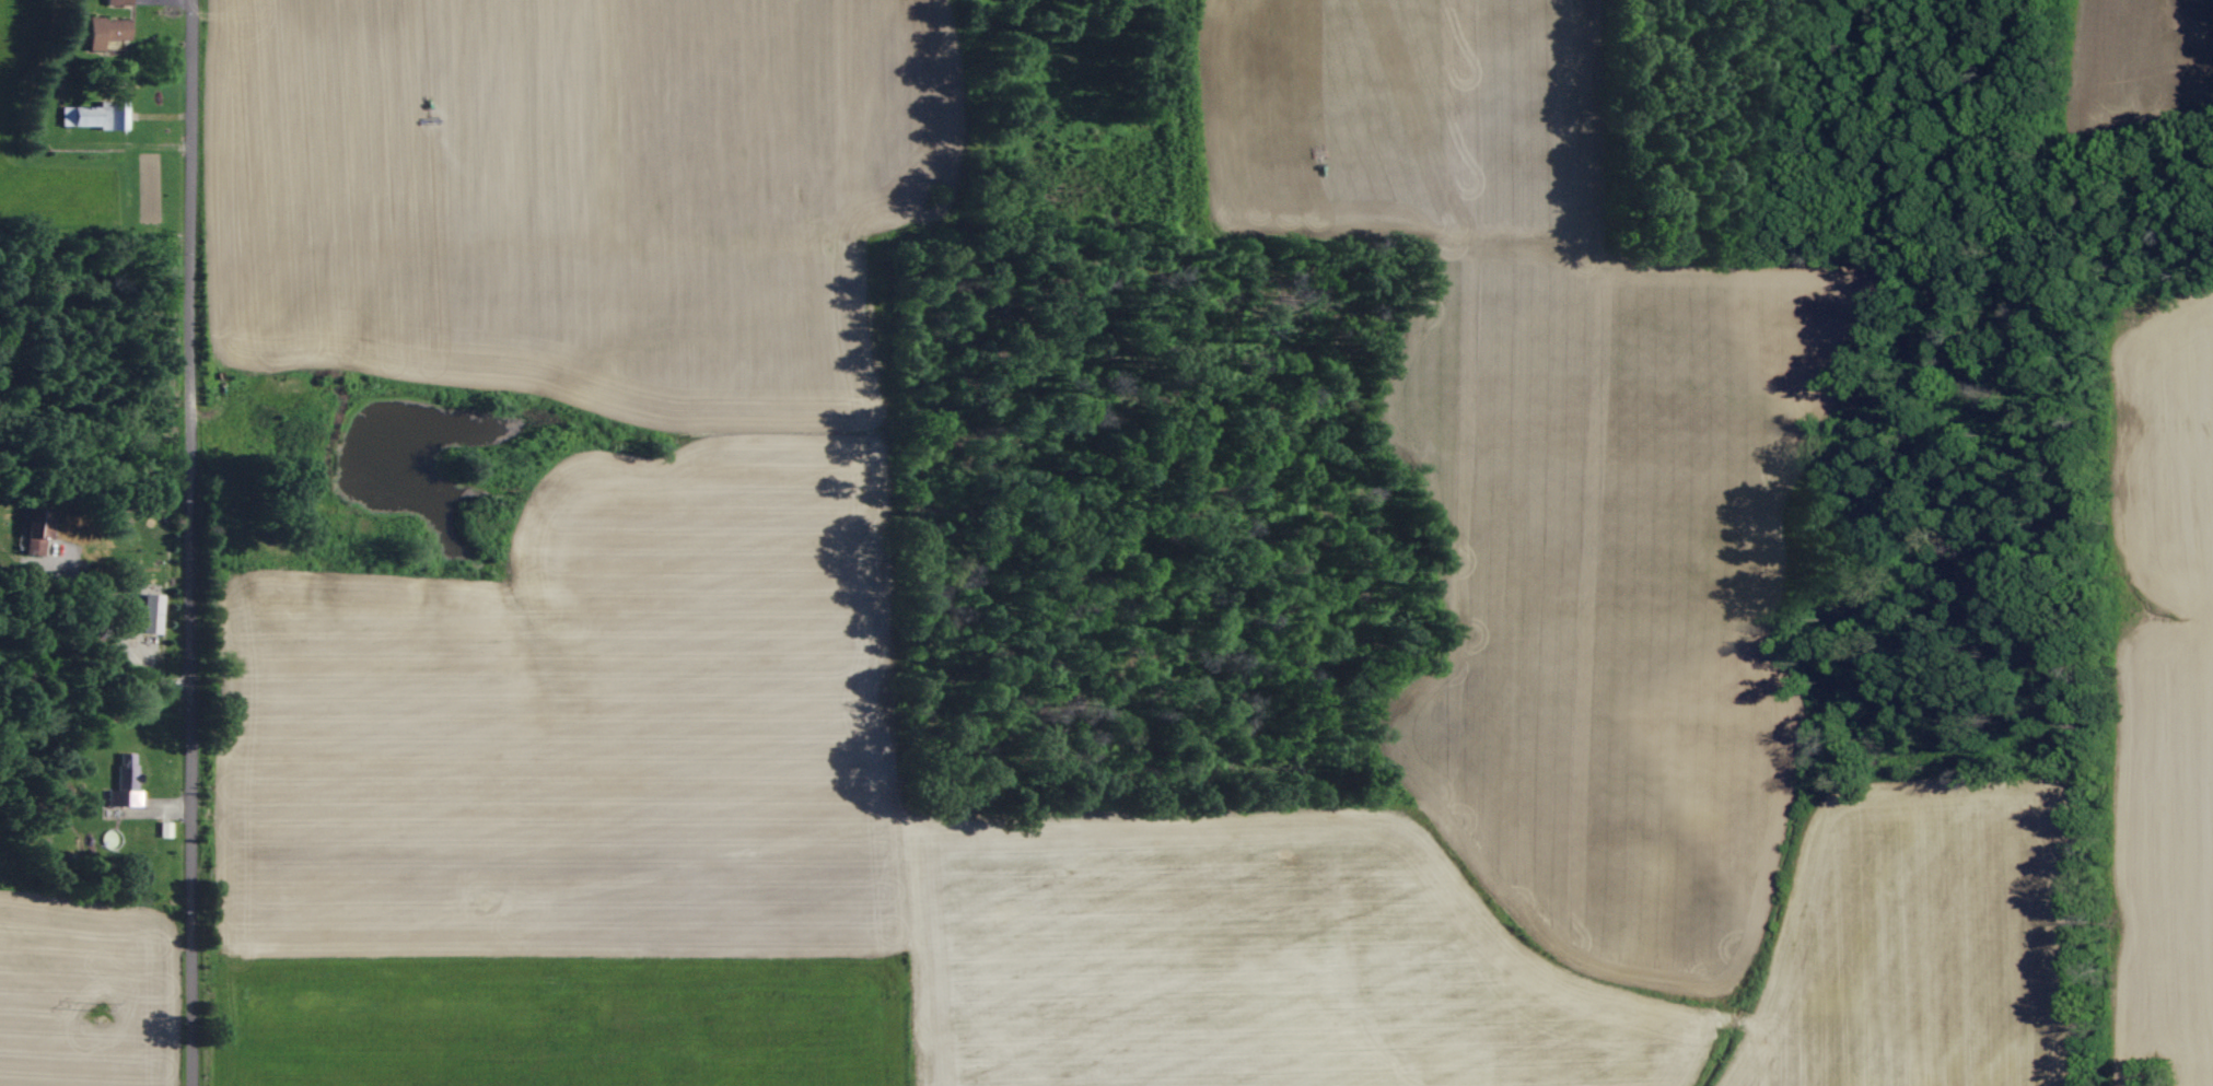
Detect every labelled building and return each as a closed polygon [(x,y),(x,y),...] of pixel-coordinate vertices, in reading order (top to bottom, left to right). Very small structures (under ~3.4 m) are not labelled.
[(131,19),(90,19),(90,50),(104,50),(104,39),(130,39),(131,19)] [(62,105),(62,127),(128,128),(128,106),(62,105)] [(51,538),(55,512),(29,508),(23,551),(42,554),(44,537),(51,538)] [(161,632),(163,593),(144,592),(142,632),(161,632)] [(129,791),(137,792),(138,762),(128,761),(128,767),(118,767),(118,794),(128,794),(129,791)]
